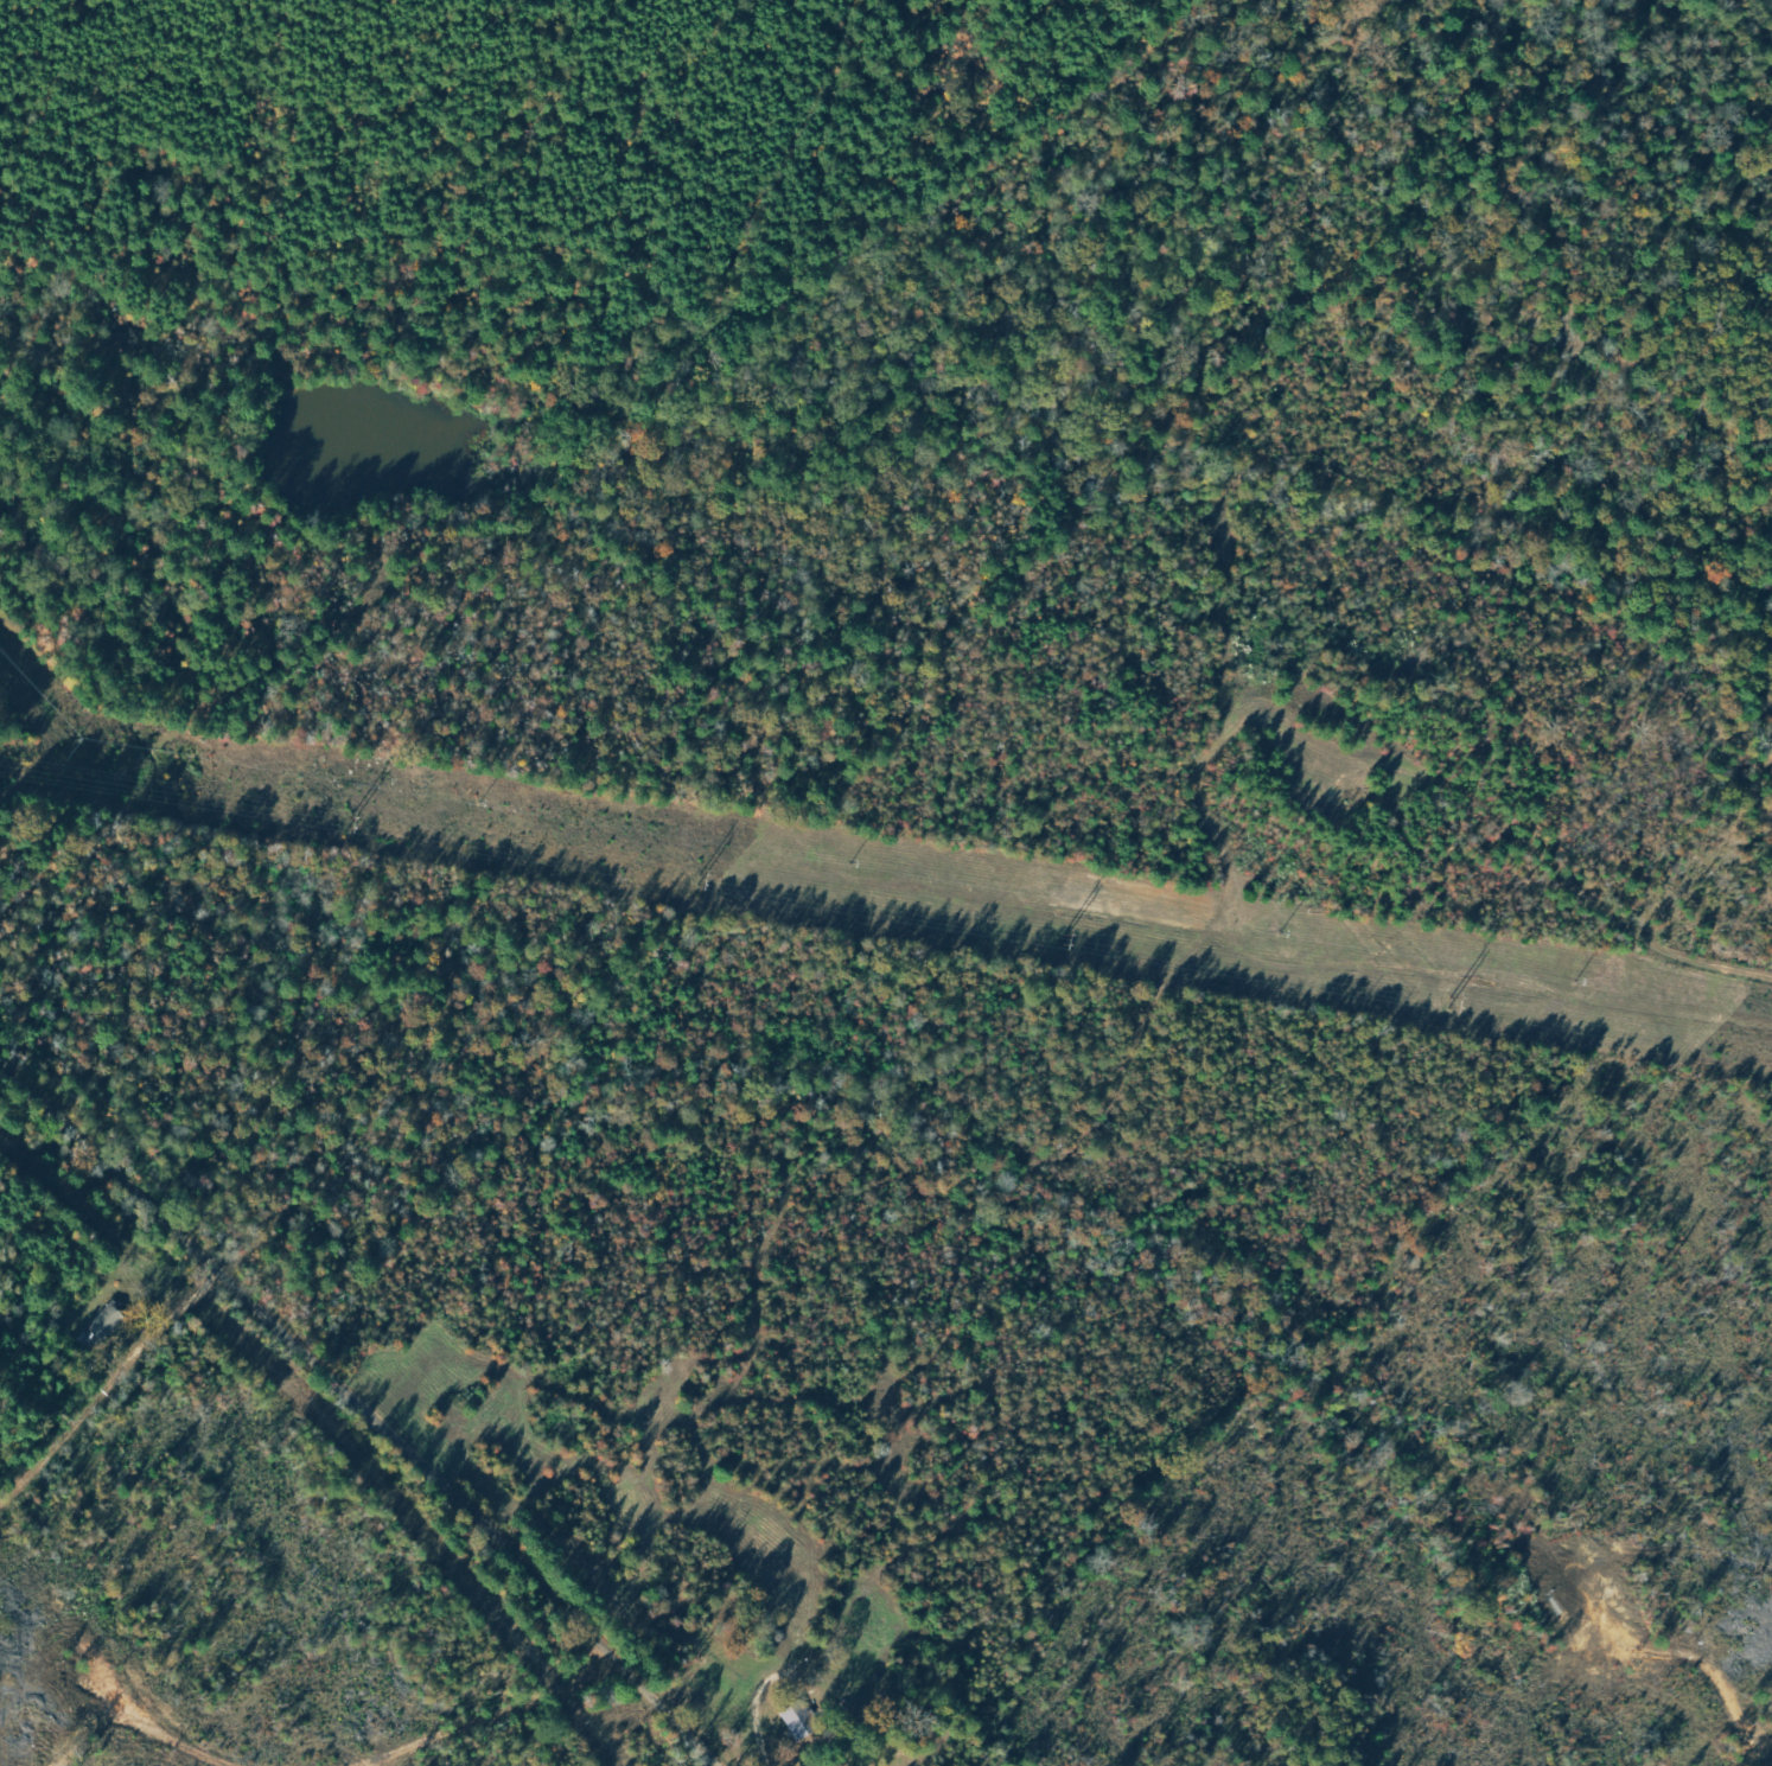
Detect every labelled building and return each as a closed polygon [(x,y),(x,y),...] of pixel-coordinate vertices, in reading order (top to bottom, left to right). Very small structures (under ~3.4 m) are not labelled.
[(131,1317),(117,1302),(78,1340),(91,1354),(131,1317)]
